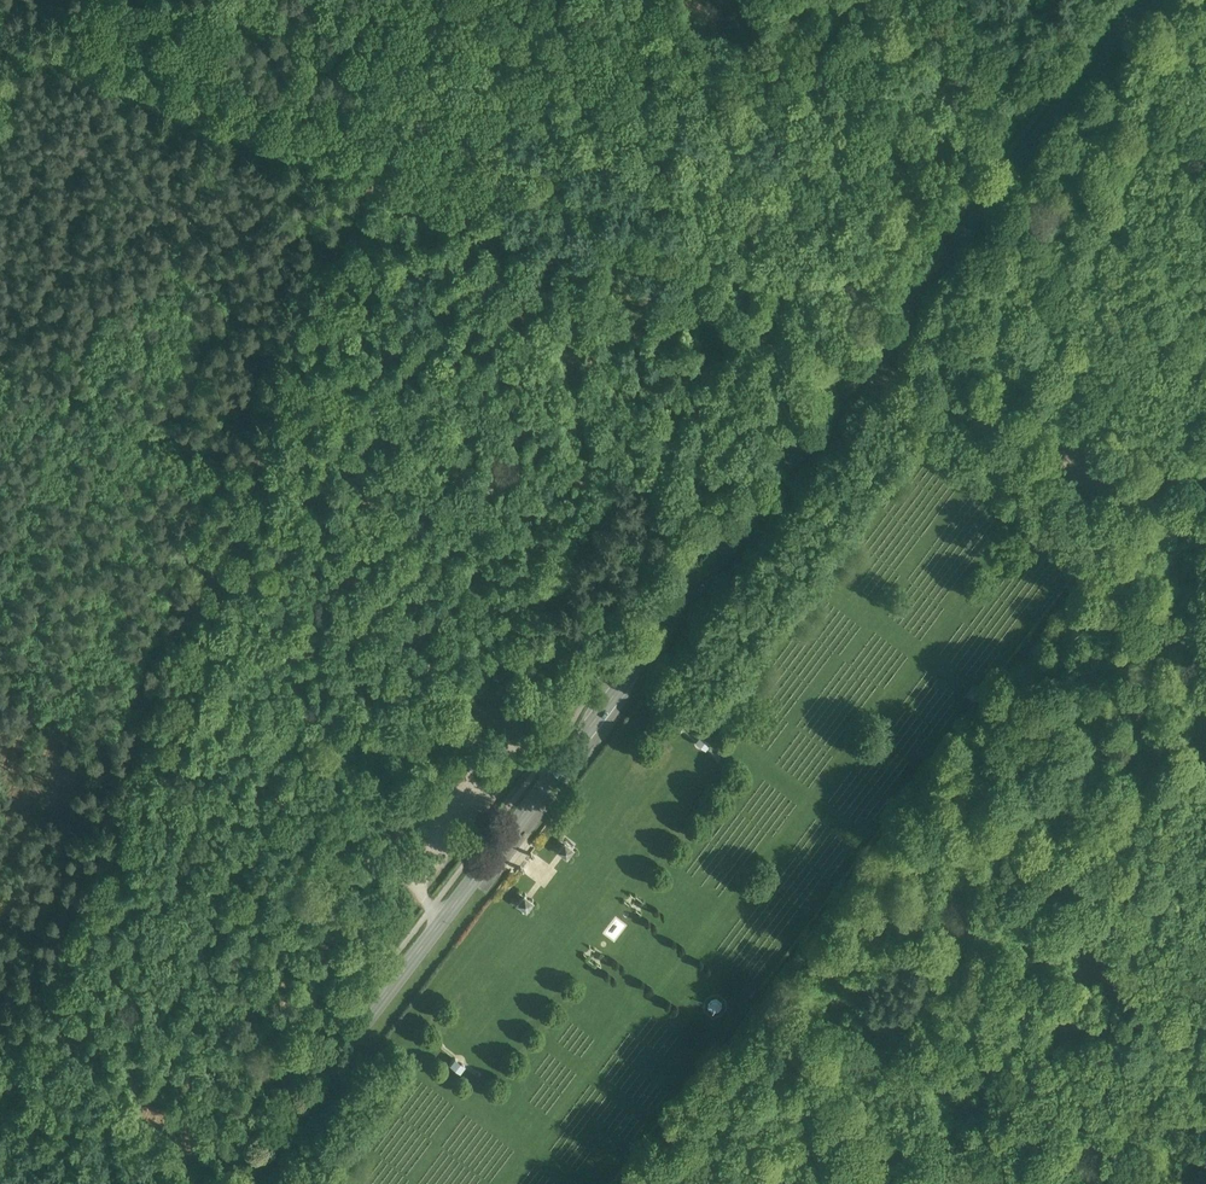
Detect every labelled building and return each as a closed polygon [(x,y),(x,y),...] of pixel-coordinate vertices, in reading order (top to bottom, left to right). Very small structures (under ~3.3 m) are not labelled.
[(973,686),(968,694),(977,701),(983,693),(973,686)] [(684,727),(681,731),(719,759),(721,756),(708,746),(712,742),(700,733),(697,737),(684,727)] [(565,837),(557,848),(560,850),(565,854),(569,856),(577,845),(565,837)] [(524,890),(516,902),(527,910),(535,899),(532,897),(528,893),(524,890)] [(444,1044),(441,1047),(455,1056),(449,1064),(459,1072),(465,1065),(479,1076),(482,1072),(444,1044)]
